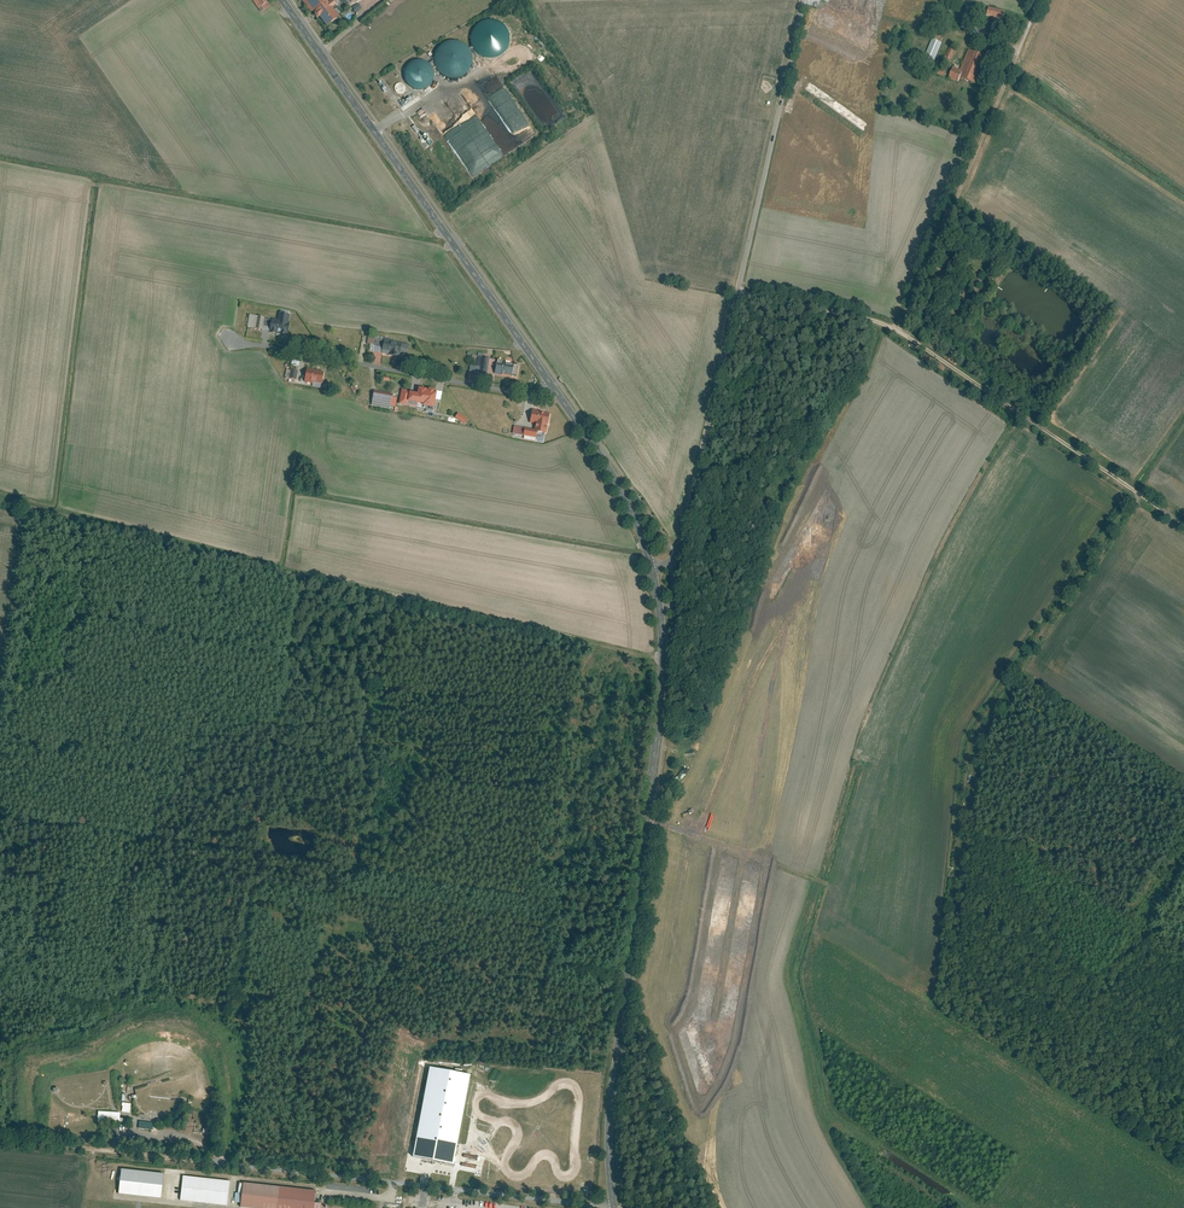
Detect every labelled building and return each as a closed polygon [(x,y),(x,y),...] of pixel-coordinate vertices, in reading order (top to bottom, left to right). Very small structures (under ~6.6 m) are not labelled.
[(259,10),(268,4),(266,0),(253,0),(259,10)] [(332,0),(301,0),(311,12),(316,13),(328,27),(339,18),(332,8),(336,5),(332,0)] [(344,8),(355,0),(338,0),(344,8)] [(352,7),(356,12),(362,8),(358,3),(352,7)] [(962,27),(970,29),(975,8),(967,6),(962,27)] [(1010,14),(993,10),(991,18),(1008,23),(1010,14)] [(506,51),(509,43),(509,35),(504,27),(498,23),(489,22),(481,24),(475,30),(472,37),(473,46),(477,53),(484,57),(492,59),(500,56),(506,51)] [(935,39),(925,35),(917,56),(927,60),(935,39)] [(469,70),(472,63),(472,54),(467,47),(461,43),(452,41),(444,44),(438,49),(435,57),(436,65),(440,72),(447,77),(455,78),(463,76),(469,70)] [(984,54),(963,45),(954,68),(947,65),(943,74),(953,79),(954,75),(972,82),(984,54)] [(944,59),(950,61),(955,49),(949,47),(944,59)] [(431,84),(433,78),(432,72),(429,66),(424,63),(418,62),(412,64),(408,68),(405,74),(406,80),(409,85),(414,89),(420,90),(426,88),(431,84)] [(395,86),(399,93),(406,89),(401,82),(395,86)] [(423,108),(417,112),(420,118),(427,113),(423,108)] [(976,272),(970,271),(970,274),(968,274),(967,281),(977,282),(978,276),(976,276),(976,272)] [(275,320),(270,319),(267,332),(286,335),(288,322),(285,322),(286,314),(277,313),(275,320)] [(407,344),(383,340),(381,352),(388,354),(388,357),(397,358),(397,354),(405,355),(407,344)] [(492,359),(481,357),(479,366),(473,364),(471,373),(489,376),(492,359)] [(515,364),(500,361),(498,372),(513,375),(515,364)] [(294,380),(297,366),(291,365),(290,371),(285,370),(283,378),(294,380)] [(322,372),(305,368),(303,380),(319,383),(322,372)] [(438,391),(422,388),(420,397),(419,402),(435,405),(438,391)] [(414,392),(406,390),(403,404),(418,408),(419,402),(420,397),(413,396),(414,392)] [(393,397),(384,395),(382,403),(391,405),(393,397)] [(549,412),(531,409),(529,421),(536,423),(534,432),(544,434),(549,412)] [(470,418),(464,415),(462,420),(467,423),(470,418)] [(126,1107),(126,1099),(119,1099),(118,1106),(126,1107)] [(111,1119),(111,1111),(95,1110),(94,1117),(111,1119)] [(149,1118),(135,1116),(133,1123),(148,1126),(149,1118)] [(424,1158),(425,1145),(413,1144),(412,1157),(424,1158)] [(163,1172),(120,1168),(118,1193),(160,1197),(163,1172)] [(226,1205),(229,1180),(183,1174),(180,1200),(226,1205)] [(314,1189),(242,1181),(239,1206),(254,1207),(312,1207),(314,1189)]
